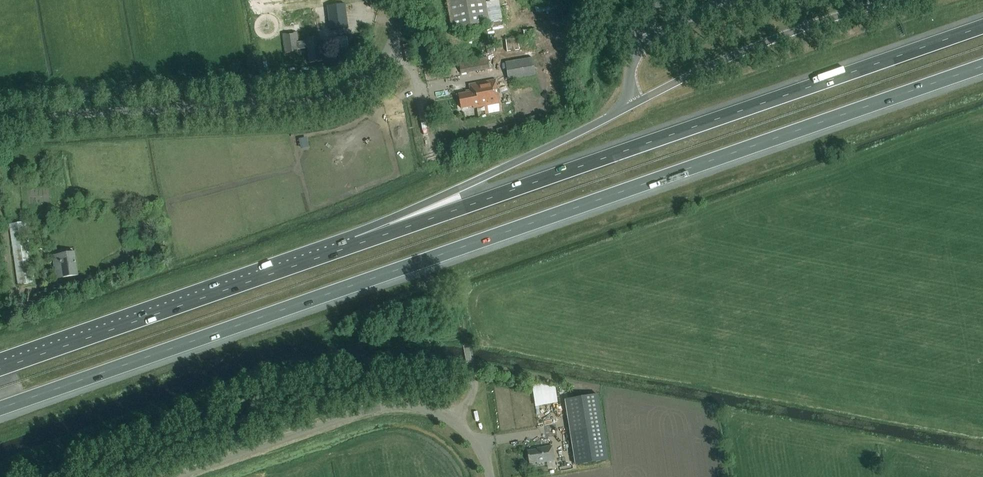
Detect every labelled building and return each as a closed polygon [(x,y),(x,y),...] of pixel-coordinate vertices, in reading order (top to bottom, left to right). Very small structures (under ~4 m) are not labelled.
[(499,6),(498,0),(446,0),(452,30),(502,21),(499,6)] [(253,18),(265,17),(263,2),(251,3),(253,18)] [(345,6),(327,9),(330,32),(348,30),(345,6)] [(310,64),(322,62),(320,47),(319,47),(319,40),(298,43),(297,32),(282,34),(285,54),(297,52),(297,50),(308,48),(310,64)] [(461,74),(490,69),(487,57),(459,62),(461,74)] [(509,81),(536,77),(533,58),(506,63),(509,81)] [(474,108),(499,104),(495,80),(469,85),(470,92),(459,94),(461,109),(473,107),(474,108)] [(480,107),(481,116),(488,115),(487,107),(480,107)] [(27,222),(9,225),(18,285),(36,282),(27,222)] [(56,279),(78,276),(75,253),(53,256),(56,279)] [(566,463),(597,458),(587,394),(556,399),(559,423),(569,421),(572,437),(562,439),(566,463)] [(537,463),(555,460),(552,446),(537,448),(537,449),(527,451),(529,463),(537,462),(537,463)]
